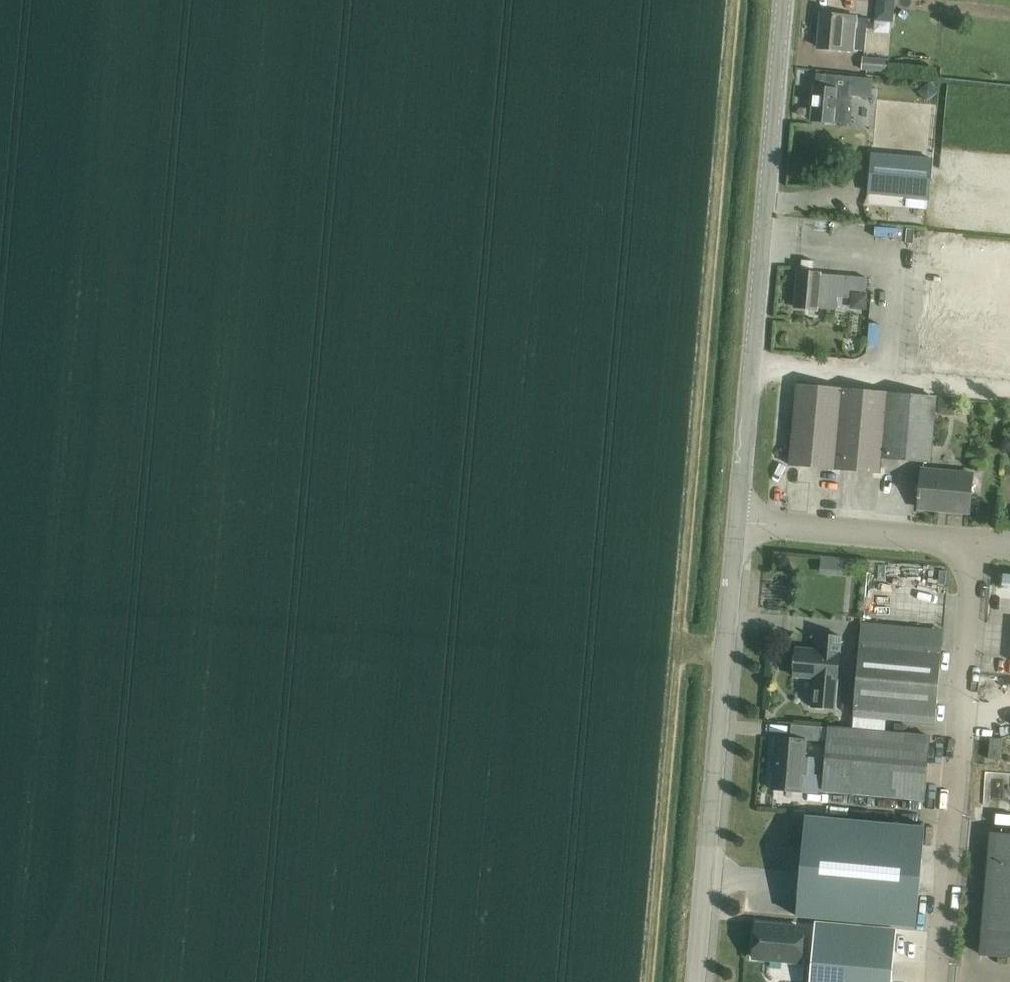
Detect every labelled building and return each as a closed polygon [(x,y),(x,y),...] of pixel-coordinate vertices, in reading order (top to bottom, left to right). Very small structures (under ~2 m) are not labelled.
[(876,21),(893,23),(895,0),(878,0),(876,21)] [(819,48),(855,51),(855,50),(866,51),(869,19),(822,14),(819,48)] [(863,58),(862,71),(889,73),(890,60),(863,58)] [(817,73),(816,87),(815,87),(812,120),(847,124),(850,92),(867,94),(868,78),(817,73)] [(873,154),(870,193),(929,199),(933,159),(873,154)] [(910,351),(1009,359),(1009,271),(917,264),(910,351)] [(868,278),(799,272),(796,306),(813,308),(813,311),(818,311),(819,308),(837,310),(838,297),(850,298),(851,290),(867,292),(868,278)] [(881,457),(916,460),(931,462),(937,397),(798,385),(791,465),(880,473),(881,457)] [(970,514),(973,477),(924,473),(921,510),(970,514)] [(797,648),(794,676),(813,677),(810,706),(833,708),(837,708),(837,707),(839,679),(842,636),(838,636),(816,634),(814,650),(797,648)] [(861,641),(854,731),(884,732),(886,718),(935,723),(941,648),(861,641)] [(776,737),(771,788),(774,789),(774,792),(777,795),(783,796),(786,793),(786,790),(802,791),(804,773),(808,773),(809,758),(805,758),(807,741),(828,742),(824,790),(924,799),(930,736),(884,732),(854,731),(793,726),(792,738),(776,737)] [(1003,739),(991,738),(990,738),(988,764),(1000,765),(1003,739)] [(806,816),(801,872),(798,916),(917,926),(925,826),(806,816)] [(1009,956),(1009,836),(991,834),(981,954),(1009,956)] [(756,932),(754,957),(801,961),(803,936),(804,926),(757,922),(756,932)] [(896,929),(817,922),(812,981),(892,981),(896,929)]
